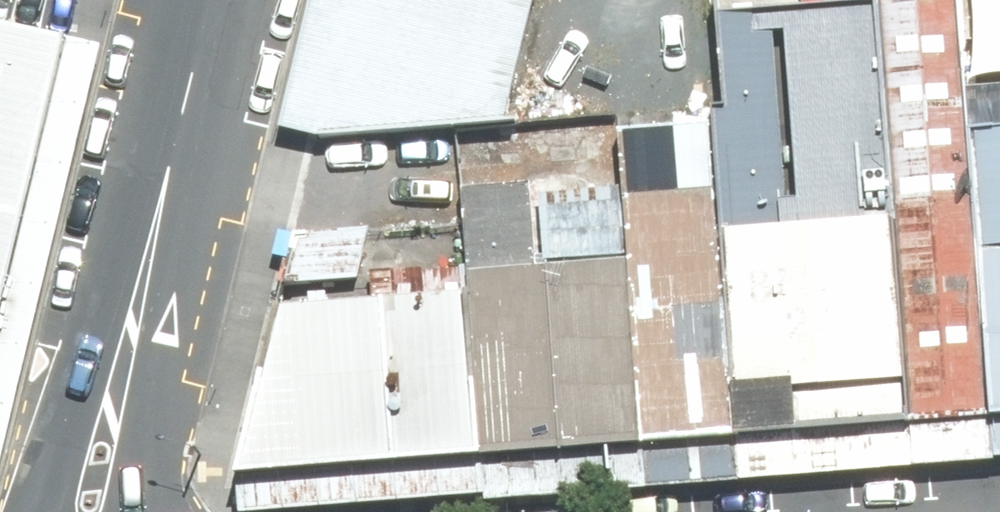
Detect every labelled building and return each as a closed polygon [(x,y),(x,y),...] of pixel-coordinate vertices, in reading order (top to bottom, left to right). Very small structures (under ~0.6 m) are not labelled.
[(533,0),(317,0),(285,129),(322,140),(505,122),(533,0)] [(911,417),(994,409),(969,129),(958,0),(875,0),(876,4),(911,417)] [(911,417),(876,4),(707,18),(715,119),(741,429),(911,417)] [(31,212),(75,42),(0,23),(0,205),(31,212)] [(646,437),(741,429),(715,119),(619,127),(631,259),(646,437)] [(994,409),(999,409),(999,127),(969,129),(994,409)] [(31,212),(0,205),(0,347),(31,212)] [(546,266),(561,444),(646,437),(631,259),(546,266)] [(483,450),(561,444),(546,266),(470,271),(472,295),(483,450)] [(236,468),(483,450),(472,295),(277,300),(236,468)]
